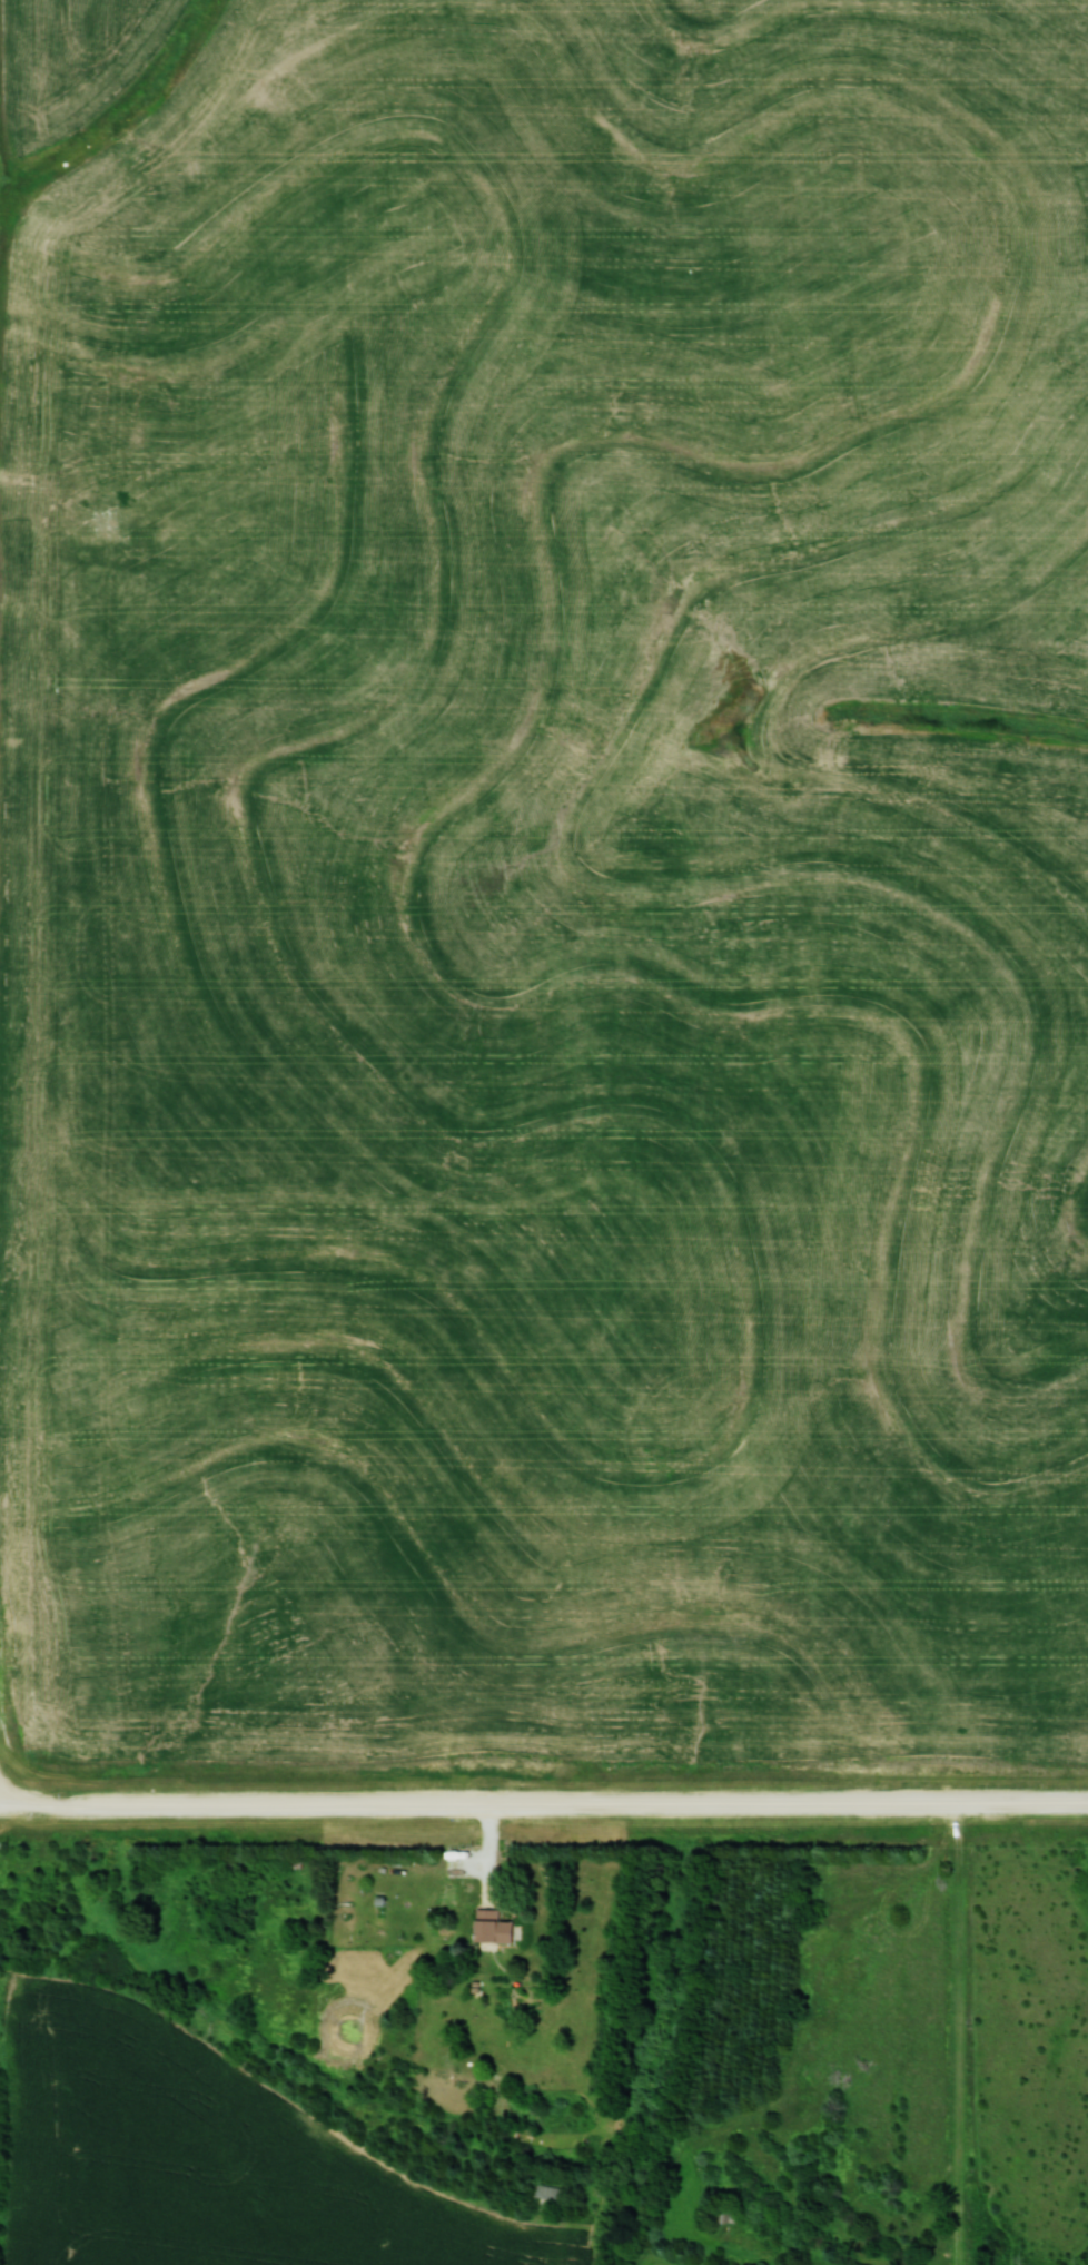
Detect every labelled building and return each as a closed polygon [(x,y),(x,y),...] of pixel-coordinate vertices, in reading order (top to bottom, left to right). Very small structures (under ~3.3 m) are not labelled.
[(497,1920),(497,1909),(473,1908),(473,1941),(510,1942),(511,1920),(497,1920)] [(531,2197),(560,2200),(561,2187),(532,2184),(531,2197)]
